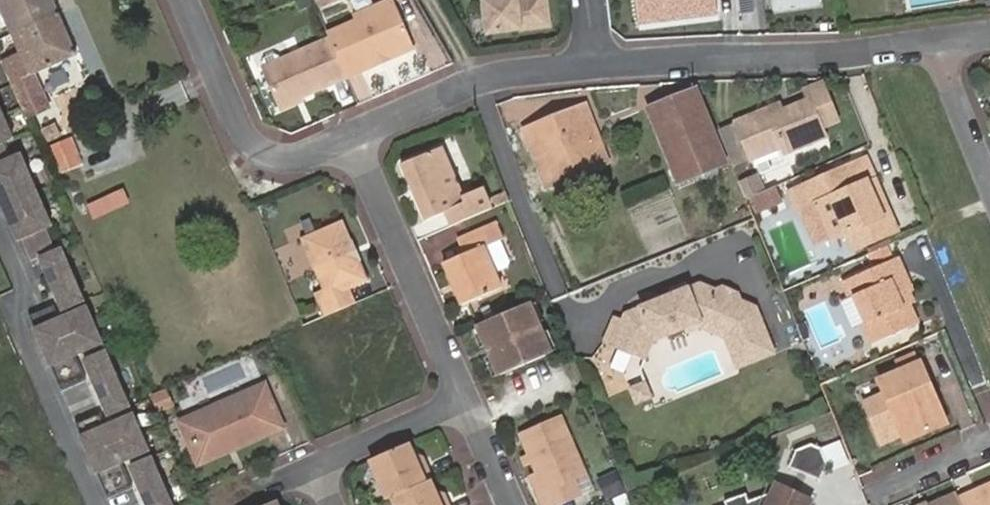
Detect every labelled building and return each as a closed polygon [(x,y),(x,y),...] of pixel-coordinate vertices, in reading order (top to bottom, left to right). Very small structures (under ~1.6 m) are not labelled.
[(12,33),(57,13),(51,0),(0,0),(0,6),(12,33)] [(344,76),(362,69),(359,63),(384,52),(387,58),(415,47),(394,0),(386,0),(352,15),(355,20),(326,34),(325,34),(327,38),(344,76)] [(550,25),(548,0),(484,0),(487,33),(550,25)] [(640,22),(719,13),(718,0),(638,0),(640,22)] [(57,13),(12,33),(21,56),(4,64),(22,105),(43,96),(33,73),(76,55),(57,13)] [(301,94),(344,76),(327,38),(260,66),(277,105),(301,94)] [(362,69),(387,58),(384,52),(359,63),(362,69)] [(779,106),(737,123),(753,159),(782,146),(785,153),(825,136),(822,128),(839,121),(824,86),(806,94),(808,101),(782,112),(779,106)] [(648,109),(678,184),(700,175),(726,164),(696,89),(648,109)] [(301,94),(277,105),(280,112),(304,102),(301,94)] [(43,96),(22,105),(28,120),(49,111),(43,96)] [(0,104),(0,143),(14,137),(0,104)] [(584,105),(519,133),(525,150),(538,144),(554,183),(608,161),(584,105)] [(61,171),(84,162),(73,134),(50,143),(61,171)] [(448,210),(454,223),(484,209),(492,205),(483,184),(466,192),(445,144),(403,163),(428,218),(448,210)] [(22,152),(0,162),(0,195),(19,239),(53,224),(22,152)] [(868,184),(875,181),(866,160),(792,192),(801,213),(818,205),(834,241),(846,236),(853,251),(896,233),(884,204),(878,206),(868,184)] [(884,204),(875,181),(868,184),(878,206),(884,204)] [(125,188),(87,204),(93,220),(131,204),(125,188)] [(430,234),(450,227),(446,215),(426,222),(430,234)] [(322,314),(355,300),(349,287),(367,279),(357,255),(350,257),(346,247),(352,244),(342,219),(299,237),(322,288),(313,292),(322,314)] [(476,299),(505,287),(491,254),(488,245),(495,242),(507,237),(501,225),(499,219),(459,237),(465,251),(446,260),(465,303),(476,299)] [(357,255),(352,244),(346,247),(350,257),(357,255)] [(85,298),(63,247),(41,256),(63,308),(85,298)] [(901,297),(909,293),(912,292),(898,258),(845,281),(852,298),(854,298),(865,324),(863,325),(870,344),(917,326),(910,307),(907,308),(901,297)] [(652,342),(681,329),(702,320),(731,333),(738,352),(750,347),(756,361),(776,354),(758,307),(744,301),(742,292),(725,284),(716,289),(702,281),(688,287),(670,294),(623,311),(619,321),(638,329),(627,355),(643,362),(652,342)] [(668,289),(670,294),(688,287),(685,282),(668,289)] [(915,305),(909,293),(901,297),(907,308),(910,307),(915,305)] [(854,298),(852,298),(842,303),(854,329),(863,325),(865,324),(854,298)] [(528,301),(479,322),(479,323),(502,374),(551,353),(528,301)] [(76,353),(103,341),(87,304),(60,316),(54,303),(29,314),(62,389),(87,378),(76,353)] [(600,344),(627,355),(638,329),(619,321),(612,318),(600,344)] [(808,319),(797,323),(797,324),(802,337),(803,339),(804,340),(805,340),(812,337),(813,331),(808,319)] [(702,320),(681,329),(685,337),(702,331),(724,341),(737,369),(756,361),(750,347),(738,352),(731,333),(702,320)] [(130,404),(107,349),(85,358),(108,413),(130,404)] [(925,386),(931,385),(922,362),(880,380),(885,392),(905,439),(941,423),(925,386)] [(638,403),(653,396),(645,380),(631,386),(638,403)] [(232,441),(234,446),(280,425),(261,384),(184,418),(200,455),(232,441)] [(946,421),(931,385),(925,386),(941,423),(946,421)] [(165,389),(148,396),(154,410),(171,402),(165,389)] [(902,433),(885,392),(865,400),(882,442),(902,433)] [(122,460),(150,448),(134,411),(106,423),(101,410),(76,421),(108,496),(133,485),(122,460)] [(588,474),(563,417),(521,435),(529,454),(523,456),(527,466),(534,463),(538,472),(547,492),(539,495),(543,504),(555,504),(581,494),(574,480),(588,474)] [(200,455),(184,418),(179,420),(198,462),(234,446),(232,441),(200,455)] [(428,479),(431,478),(425,463),(419,466),(412,453),(407,442),(401,445),(369,459),(385,497),(390,494),(428,479)] [(790,468),(823,484),(831,467),(826,453),(812,445),(798,451),(790,468)] [(422,457),(412,453),(419,466),(425,463),(422,457)] [(153,455),(131,464),(148,504),(174,504),(153,455)] [(547,492),(538,472),(531,475),(539,495),(547,492)] [(594,489),(588,474),(574,480),(581,494),(594,489)] [(434,491),(428,479),(390,494),(395,504),(440,504),(434,491)] [(958,497),(961,504),(989,504),(989,483),(958,497)] [(779,485),(776,491),(803,504),(806,501),(779,485)] [(447,502),(443,495),(434,491),(440,504),(442,504),(447,502)] [(803,504),(776,491),(749,501),(747,493),(724,502),(726,504),(804,504),(803,504)] [(955,492),(926,504),(961,504),(958,497),(955,492)]
